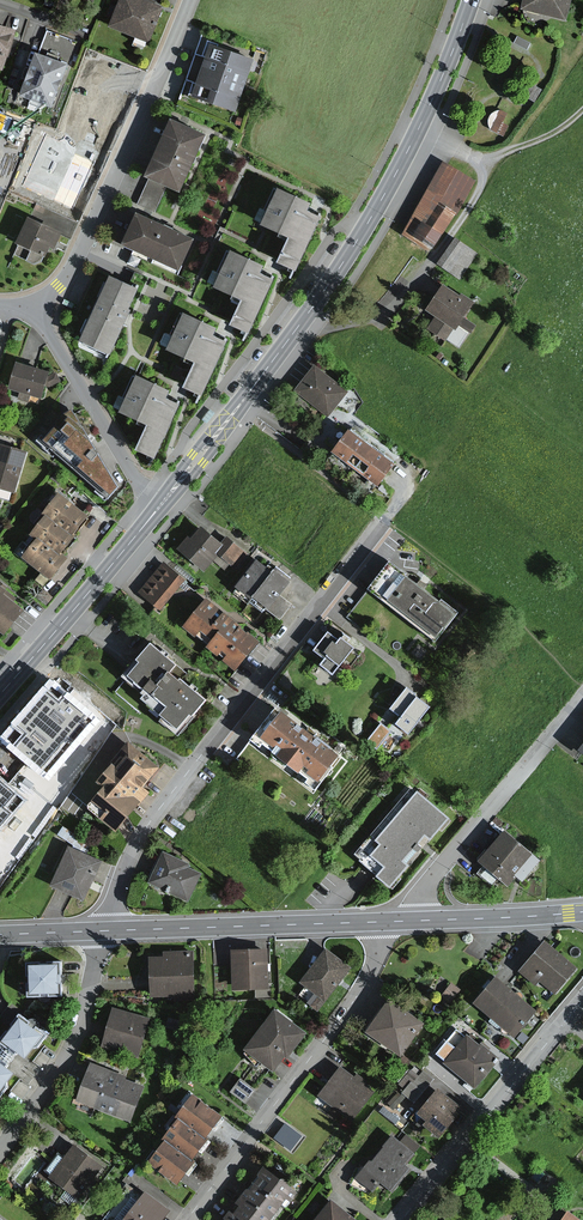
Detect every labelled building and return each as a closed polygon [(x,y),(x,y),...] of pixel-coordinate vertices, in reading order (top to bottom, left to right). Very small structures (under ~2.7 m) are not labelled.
[(170,7),(151,0),(127,0),(118,24),(157,39),(170,7)] [(570,0),(520,0),(518,11),(566,22),(570,0)] [(26,29),(0,21),(0,64),(14,68),(26,29)] [(211,45),(192,98),(234,113),(253,60),(211,45)] [(60,104),(76,63),(44,51),(28,92),(60,104)] [(113,99),(109,109),(122,113),(135,74),(108,65),(98,94),(113,99)] [(142,174),(178,190),(203,135),(167,119),(142,174)] [(51,165),(46,178),(72,187),(76,177),(85,180),(95,151),(42,132),(36,150),(46,153),(43,162),(51,165)] [(472,183),(440,163),(397,233),(425,250),(440,226),(444,229),(472,183)] [(274,263),(293,272),(319,217),(305,211),(308,203),(275,188),(258,225),(286,237),(274,263)] [(177,272),(192,240),(133,213),(119,245),(177,272)] [(56,248),(62,234),(26,218),(17,240),(47,252),(50,245),(56,248)] [(457,239),(443,261),(465,276),(480,253),(457,239)] [(227,325),(247,334),(272,279),(258,273),(262,266),(227,250),(210,287),(238,300),(227,325)] [(127,310),(136,289),(107,275),(77,341),(108,355),(129,311),(127,310)] [(460,295),(443,284),(428,309),(438,315),(429,330),(462,350),(477,324),(465,317),(476,300),(462,291),(460,295)] [(180,388),(200,397),(225,342),(211,335),(214,328),(180,313),(164,350),(192,362),(180,388)] [(47,397),(55,372),(22,362),(15,388),(47,397)] [(350,389),(317,366),(299,391),(331,414),(350,389)] [(133,450),(153,459),(178,404),(164,398),(167,391),(134,375),(117,412),(145,425),(133,450)] [(68,410),(41,437),(108,498),(121,483),(95,437),(68,410)] [(348,427),(331,450),(347,462),(364,439),(348,427)] [(380,451),(364,439),(347,462),(364,474),(380,451)] [(27,452),(0,444),(0,488),(14,492),(27,452)] [(380,451),(364,474),(369,478),(368,479),(378,486),(395,462),(380,451)] [(52,512),(54,515),(78,534),(95,514),(69,492),(52,512)] [(40,532),(48,538),(66,555),(81,537),(78,534),(54,515),(40,532)] [(199,527),(178,554),(200,571),(210,558),(230,573),(249,549),(229,532),(220,543),(199,527)] [(48,538),(31,557),(56,579),(73,560),(66,555),(48,538)] [(256,559),(235,586),(250,598),(251,596),(271,571),(256,559)] [(387,562),(367,586),(435,640),(456,613),(440,600),(437,602),(387,562)] [(184,580),(166,564),(141,592),(159,608),(184,580)] [(271,571),(251,596),(281,619),(294,603),(281,594),(291,581),(273,567),(271,571)] [(0,587),(0,623),(15,634),(32,612),(0,587)] [(258,643),(205,601),(186,625),(208,643),(204,648),(234,673),(258,643)] [(333,645),(324,638),(313,652),(321,658),(318,662),(330,672),(350,646),(339,638),(333,645)] [(156,716),(174,730),(198,700),(165,674),(173,664),(151,646),(129,674),(166,703),(156,716)] [(51,684),(4,738),(48,775),(94,721),(51,684)] [(407,684),(390,706),(402,715),(398,721),(410,730),(429,705),(414,694),(416,691),(407,684)] [(337,753),(278,708),(258,735),(276,749),(274,751),(308,777),(306,780),(313,785),(337,753)] [(93,818),(112,835),(146,796),(134,786),(150,769),(126,749),(98,781),(104,786),(89,802),(100,811),(93,818)] [(22,800),(0,781),(0,826),(22,800)] [(415,790),(410,786),(357,849),(365,855),(363,858),(379,872),(376,875),(390,887),(410,864),(405,859),(420,841),(425,836),(431,841),(452,816),(417,787),(415,790)] [(527,858),(503,836),(480,862),(503,883),(527,858)] [(48,884),(81,899),(98,863),(66,848),(48,884)] [(147,885),(189,903),(200,877),(185,870),(188,863),(161,851),(147,885)] [(545,943),(519,971),(535,985),(540,980),(554,993),(575,969),(545,943)] [(232,991),(266,990),(265,950),(230,951),(232,991)] [(194,999),(193,952),(163,953),(163,962),(149,962),(150,994),(177,994),(177,1000),(194,999)] [(326,954),(304,982),(325,998),(346,969),(326,954)] [(56,991),(53,964),(24,967),(27,994),(56,991)] [(494,979),(474,1004),(512,1035),(533,1011),(494,979)] [(454,997),(461,987),(453,981),(446,991),(454,997)] [(388,1001),(365,1033),(395,1056),(419,1024),(388,1001)] [(287,1056),(304,1032),(272,1009),(244,1048),(272,1068),(283,1053),(287,1056)] [(105,1047),(138,1054),(146,1019),(113,1012),(105,1047)] [(31,1029),(17,1019),(0,1041),(3,1042),(16,1052),(23,1057),(30,1048),(34,1047),(44,1034),(37,1029),(31,1029)] [(467,1035),(442,1063),(471,1088),(496,1060),(467,1035)] [(4,1068),(16,1052),(3,1042),(0,1046),(0,1065),(4,1068)] [(121,1075),(90,1064),(88,1072),(81,1070),(71,1102),(130,1122),(141,1088),(119,1081),(121,1075)] [(4,1087),(5,1081),(11,1073),(4,1068),(0,1065),(0,1093),(4,1087)] [(339,1067),(317,1095),(351,1121),(373,1092),(339,1067)] [(421,1100),(429,1074),(410,1068),(402,1094),(421,1100)] [(242,1078),(232,1091),(246,1102),(256,1090),(242,1078)] [(438,1089),(413,1119),(434,1136),(458,1105),(438,1089)] [(197,1097),(181,1118),(209,1139),(225,1118),(197,1097)] [(184,1121),(168,1140),(171,1143),(196,1163),(212,1144),(184,1121)] [(287,1123),(275,1138),(291,1151),(303,1136),(287,1123)] [(396,1136),(362,1178),(378,1190),(386,1179),(395,1186),(412,1166),(407,1162),(416,1151),(396,1136)] [(171,1143),(152,1166),(178,1188),(197,1165),(171,1143)] [(101,1167),(74,1148),(53,1177),(79,1196),(101,1167)] [(261,1179),(257,1185),(282,1203),(287,1206),(297,1192),(263,1168),(257,1176),(261,1179)] [(241,1207),(258,1219),(270,1219),(282,1203),(257,1185),(252,1191),(247,1187),(235,1203),(241,1207)] [(140,1194),(119,1219),(160,1219),(165,1213),(140,1194)] [(315,1219),(350,1219),(329,1203),(315,1219)] [(241,1207),(236,1214),(231,1210),(225,1218),(227,1219),(258,1219),(241,1207)] [(559,1219),(582,1219),(567,1210),(559,1219)]
